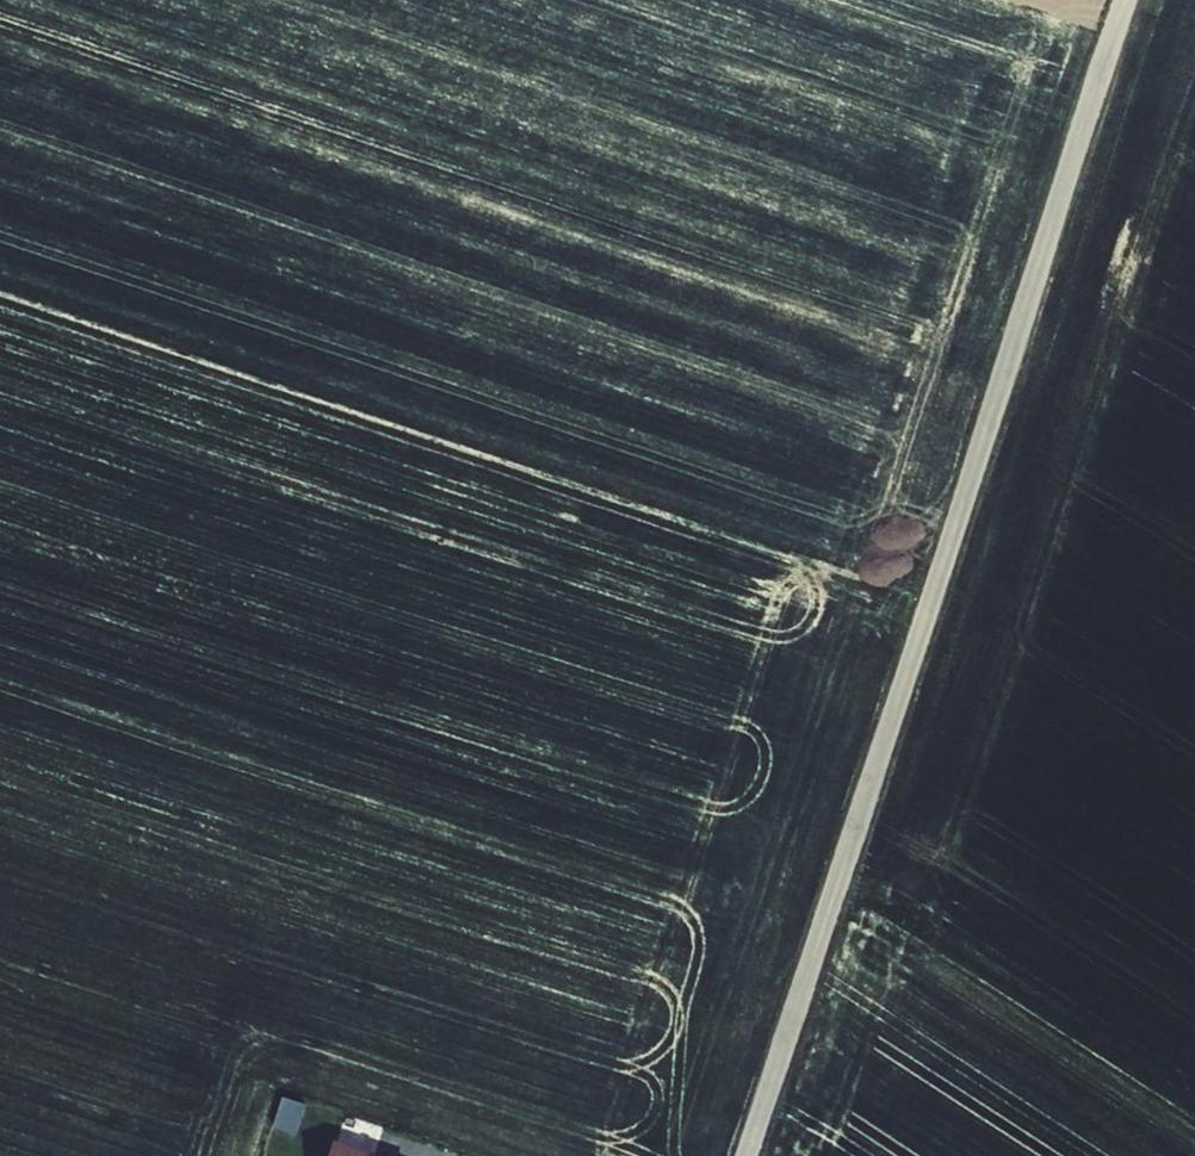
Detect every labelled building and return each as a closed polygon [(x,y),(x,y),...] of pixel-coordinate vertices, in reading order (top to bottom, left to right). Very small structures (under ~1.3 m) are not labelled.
[(334,1142),(329,1155),(374,1155),(334,1142)]
